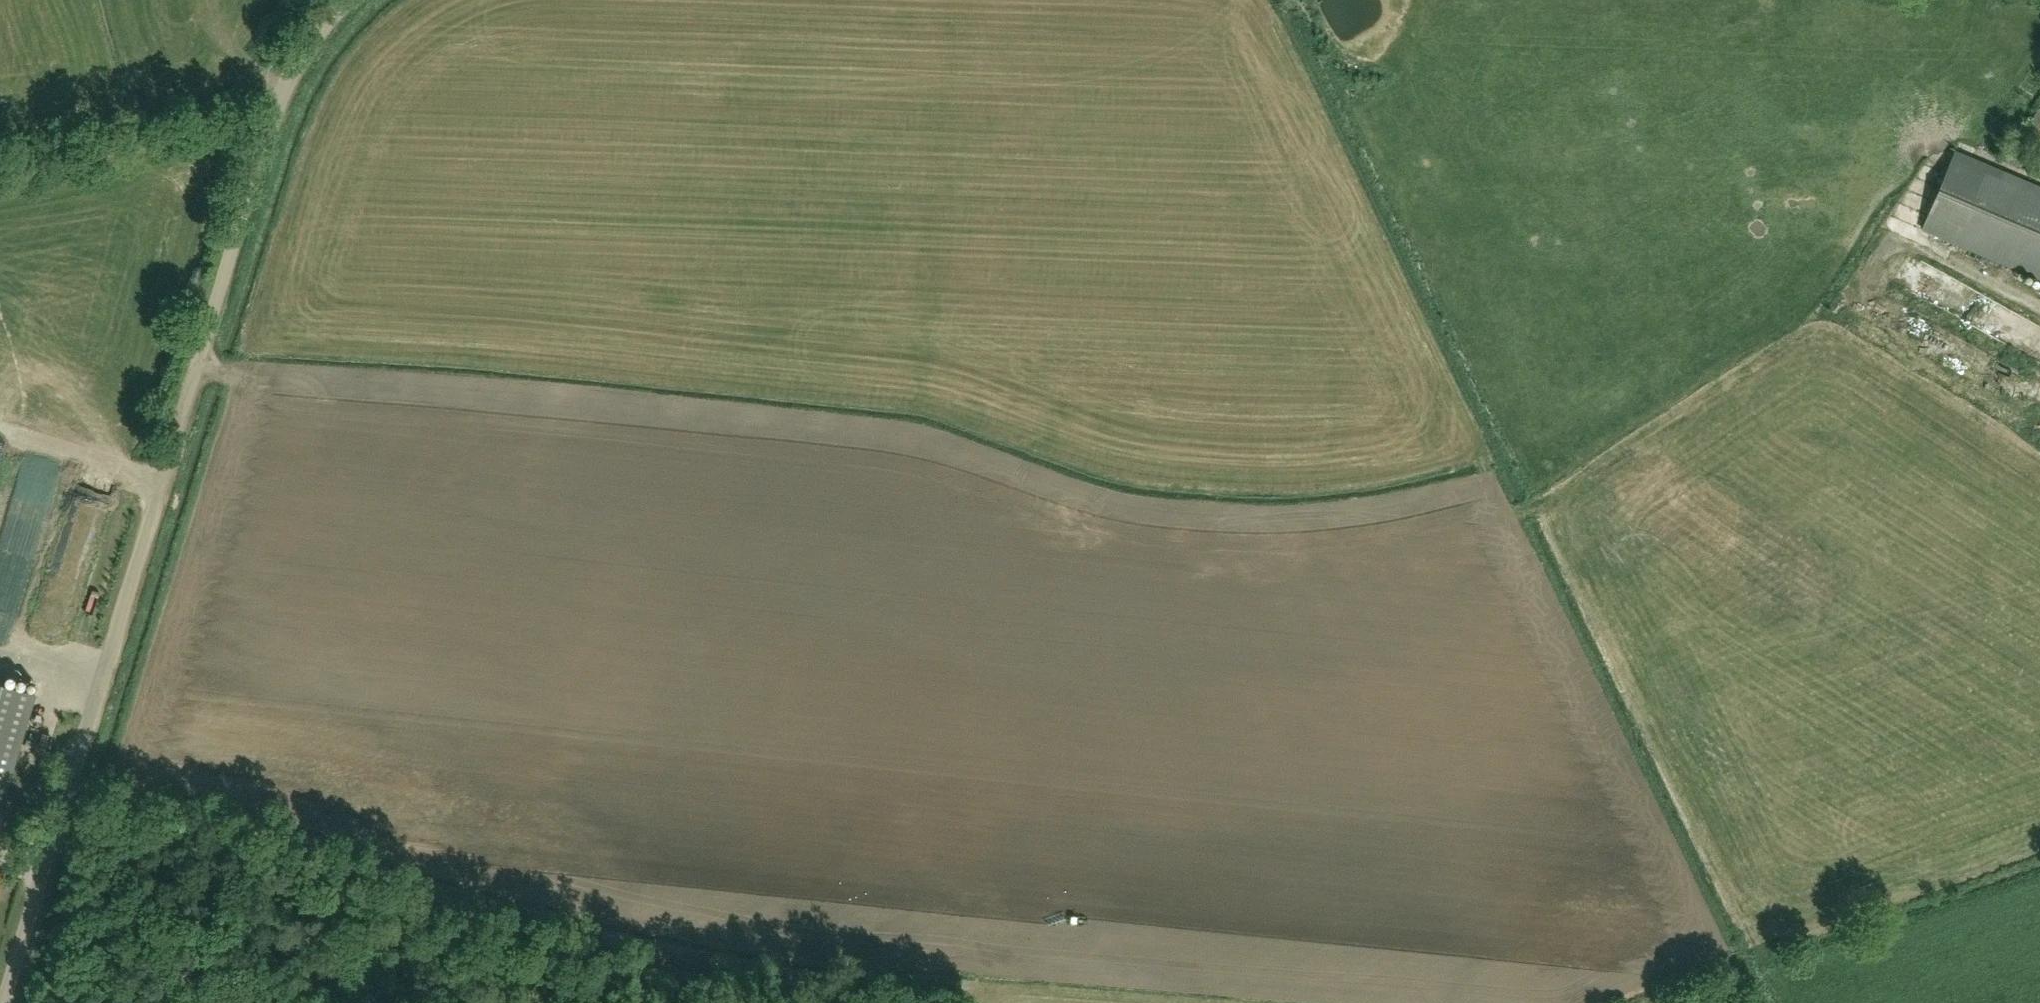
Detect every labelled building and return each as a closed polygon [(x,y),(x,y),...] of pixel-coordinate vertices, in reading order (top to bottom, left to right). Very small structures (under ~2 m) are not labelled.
[(2039,278),(2039,186),(1956,150),(1923,228),(2039,278)] [(7,794),(31,691),(0,684),(0,792),(7,794)]
